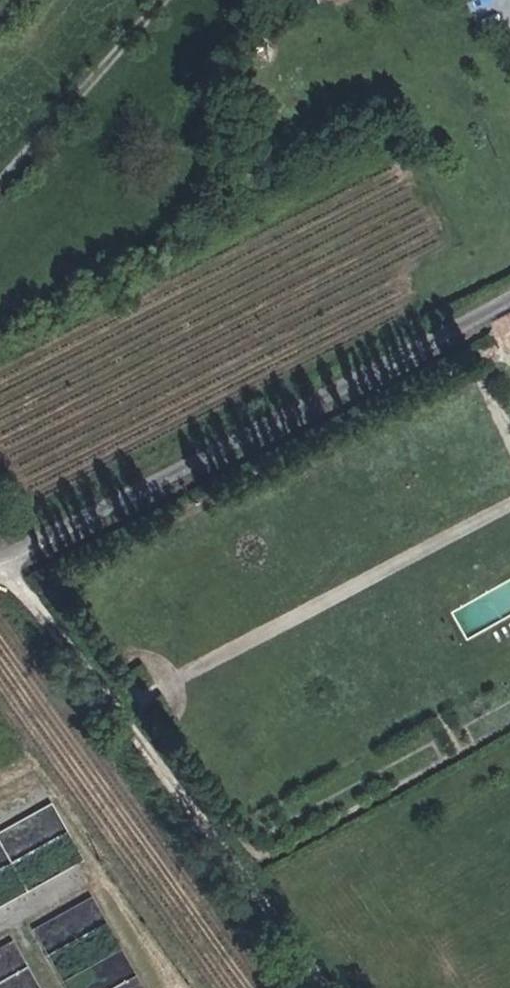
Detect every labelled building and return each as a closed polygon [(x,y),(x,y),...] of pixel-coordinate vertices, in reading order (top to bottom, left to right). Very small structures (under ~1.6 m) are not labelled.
[(485,344),(491,354),(503,349),(504,353),(509,365),(509,331),(485,344)]
